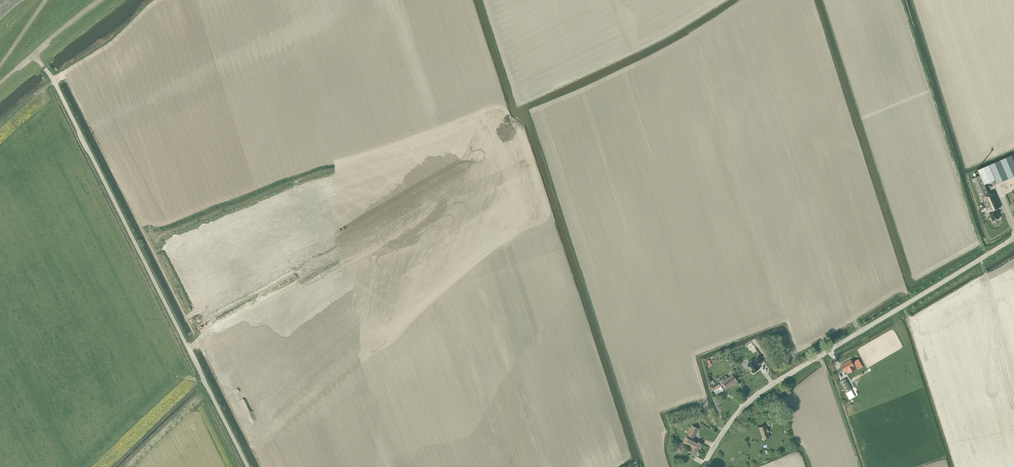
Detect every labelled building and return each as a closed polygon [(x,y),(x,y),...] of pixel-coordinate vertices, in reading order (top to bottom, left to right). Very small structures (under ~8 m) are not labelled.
[(1011,156),(978,170),(980,175),(984,185),(995,180),(997,184),(1013,176),(1013,163),(1011,156)] [(979,197),(988,194),(984,185),(980,175),(971,179),(979,197)] [(993,221),(999,218),(996,212),(997,212),(996,209),(1000,207),(994,193),(982,198),(988,213),(989,212),(993,221)] [(86,313),(81,300),(73,304),(74,306),(70,308),(75,318),(86,313)] [(753,373),(759,369),(757,366),(762,363),(758,357),(753,360),(747,364),(753,373)] [(844,372),(847,370),(849,373),(856,369),(857,368),(858,370),(863,367),(858,359),(853,362),(854,363),(852,364),(850,360),(840,366),(844,372)] [(737,381),(733,375),(727,378),(726,376),(725,376),(718,380),(719,381),(718,382),(717,382),(711,387),(716,395),(721,392),(718,389),(721,387),(721,386),(724,384),(726,388),(737,381)] [(840,382),(846,393),(851,390),(845,379),(840,382)] [(692,426),(687,435),(694,438),(698,429),(692,426)] [(769,437),(765,426),(759,428),(763,439),(769,437)] [(688,440),(686,444),(690,446),(693,447),(700,450),(702,444),(697,442),(695,444),(691,442),(692,441),(688,440)] [(687,450),(689,447),(689,448),(688,451),(691,452),(691,453),(697,456),(700,450),(693,447),(690,446),(686,444),(684,448),(687,450)]
